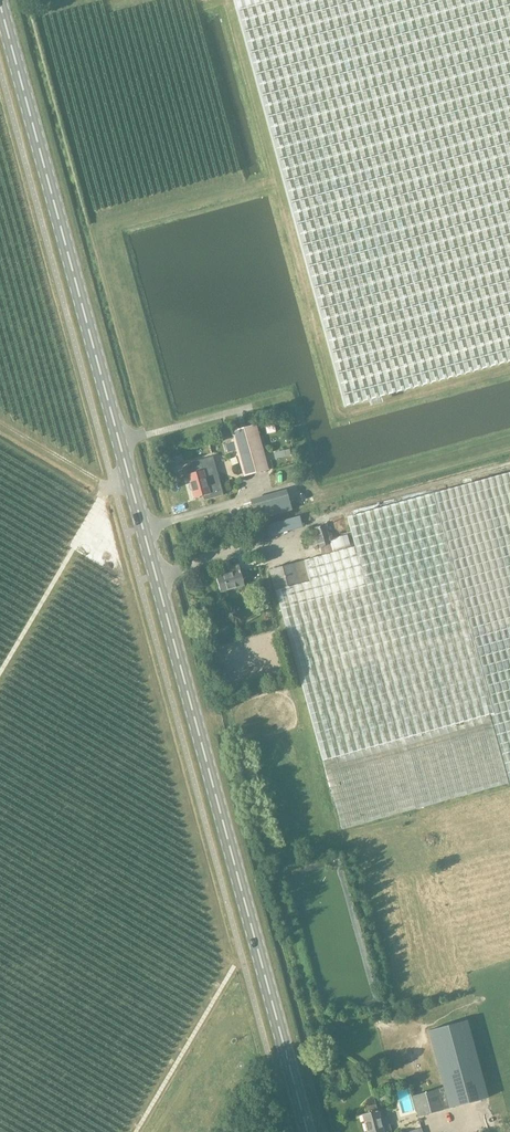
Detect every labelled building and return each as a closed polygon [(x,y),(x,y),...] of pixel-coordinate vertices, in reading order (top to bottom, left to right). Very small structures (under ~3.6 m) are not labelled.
[(233,0),(345,407),(509,362),(509,0),(235,0),(233,0)] [(269,422),(258,425),(261,435),(272,431),(269,422)] [(230,431),(239,463),(243,476),(268,469),(255,424),(230,431)] [(227,451),(234,449),(232,442),(225,444),(227,451)] [(189,485),(188,488),(190,490),(192,490),(194,498),(202,496),(204,500),(223,495),(212,456),(190,462),(191,467),(183,469),(186,478),(188,477),(190,484),(189,485)] [(509,782),(509,471),(346,517),(354,546),(350,548),(346,534),(328,539),(324,525),(313,528),(316,535),(310,537),(313,545),(318,544),(321,555),(303,560),(269,570),(274,591),(275,590),(323,760),(342,828),(342,829),(343,829),(509,782)] [(254,520),(291,510),(286,493),(250,504),(254,520)] [(344,517),(332,519),(333,527),(345,526),(344,517)] [(272,533),(290,531),(289,522),(271,524),(272,533)] [(242,558),(239,548),(234,549),(237,560),(242,558)] [(229,573),(216,577),(220,592),(243,585),(242,579),(248,577),(246,569),(240,571),(238,564),(227,566),(229,573)] [(418,1117),(488,1099),(466,1020),(427,1031),(443,1087),(412,1096),(418,1117)] [(398,1115),(413,1113),(409,1091),(395,1093),(398,1115)] [(377,1110),(376,1110),(374,1104),(366,1106),(368,1113),(362,1114),(367,1131),(383,1131),(377,1110)]
